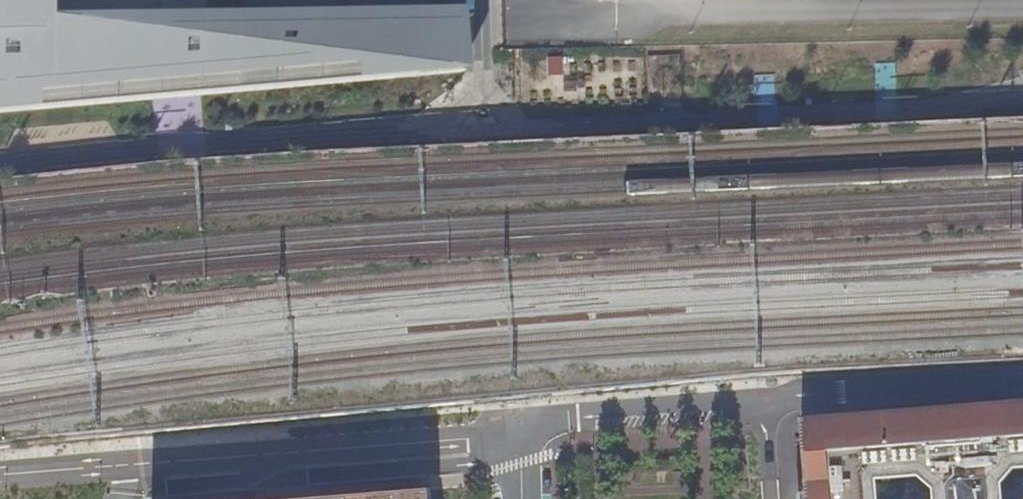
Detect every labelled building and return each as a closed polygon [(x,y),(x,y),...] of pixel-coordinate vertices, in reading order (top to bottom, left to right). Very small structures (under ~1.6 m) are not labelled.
[(21,109),(436,74),(457,72),(457,17),(450,18),(107,24),(107,0),(0,0),(0,111),(21,109)] [(801,418),(807,498),(885,498),(884,475),(926,470),(942,485),(943,498),(1012,498),(1009,476),(1022,464),(1022,402),(801,418)]
